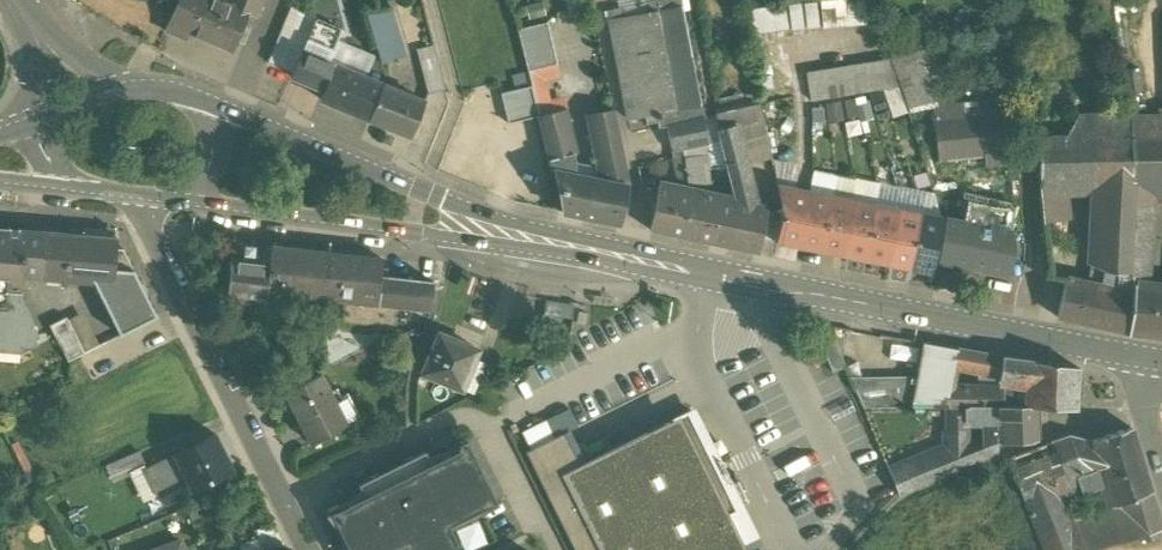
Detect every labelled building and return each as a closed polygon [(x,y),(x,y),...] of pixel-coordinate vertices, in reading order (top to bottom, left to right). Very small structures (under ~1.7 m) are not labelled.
[(219,1),(218,0),(180,0),(167,32),(188,41),(191,34),(232,51),(236,40),(245,44),(251,29),(243,25),(247,15),(256,18),(264,0),(219,0),(219,1)] [(648,13),(684,7),(682,0),(646,0),(648,13)] [(824,28),(875,21),(872,0),(846,0),(821,3),(824,28)] [(1084,11),(1113,7),(1112,0),(1083,0),(1084,11)] [(818,2),(805,3),(807,28),(820,27),(818,2)] [(314,14),(292,5),(268,63),(292,73),(315,19),(314,14)] [(801,5),(789,6),(792,30),(804,29),(801,5)] [(748,33),(788,30),(786,6),(746,10),(748,33)] [(390,7),(367,14),(382,63),(405,56),(390,7)] [(628,119),(702,106),(684,7),(648,13),(636,15),(622,18),(610,20),(628,119)] [(635,7),(620,10),(622,18),(636,15),(635,7)] [(327,24),(315,19),(292,73),(291,76),(305,81),(318,50),(316,50),(327,24)] [(548,21),(518,29),(528,71),(555,64),(559,64),(548,21)] [(327,24),(316,50),(318,50),(332,56),(337,42),(341,30),(327,24)] [(373,57),(337,42),(332,56),(330,62),(365,77),(373,57)] [(318,50),(305,81),(324,89),(327,83),(320,80),(327,61),(329,62),(330,62),(332,56),(318,50)] [(437,54),(418,51),(430,94),(446,90),(437,54)] [(917,51),(891,57),(900,85),(908,110),(908,111),(934,109),(934,108),(935,108),(925,76),(917,51)] [(891,57),(877,60),(882,88),(900,85),(891,57)] [(877,60),(863,62),(868,91),(882,88),(877,60)] [(329,62),(327,61),(320,80),(327,83),(324,89),(320,98),(355,113),(369,79),(365,77),(330,62),(329,62)] [(863,62),(849,65),(854,93),(868,91),(863,62)] [(563,99),(547,103),(542,79),(558,75),(555,64),(528,71),(532,88),(539,117),(561,111),(566,110),(563,99)] [(849,65),(835,67),(840,96),(854,93),(849,65)] [(835,67),(820,69),(825,98),(840,96),(835,67)] [(1137,68),(1123,71),(1127,94),(1141,92),(1137,68)] [(820,69),(806,72),(810,101),(825,98),(820,69)] [(369,79),(355,113),(369,119),(383,85),(369,79)] [(424,102),(383,85),(369,119),(410,136),(424,102)] [(908,110),(900,85),(882,88),(891,114),(908,110)] [(511,124),(539,117),(532,88),(504,94),(511,124)] [(1013,100),(982,103),(983,115),(1014,112),(1013,100)] [(737,106),(714,111),(718,128),(717,128),(723,155),(742,150),(736,126),(756,121),(751,102),(737,106)] [(1014,112),(983,115),(982,103),(935,108),(934,108),(934,109),(939,159),(985,154),(1017,151),(1014,112)] [(613,110),(592,114),(602,170),(604,181),(605,182),(626,186),(626,181),(613,110)] [(561,111),(539,117),(552,171),(553,171),(562,212),(569,173),(570,163),(573,159),(561,111)] [(1131,116),(1039,120),(1039,182),(1062,181),(1096,180),(1133,180),(1133,178),(1131,116)] [(1131,116),(1133,178),(1148,178),(1161,178),(1161,116),(1131,116)] [(704,119),(668,125),(672,147),(708,140),(704,119)] [(742,150),(723,155),(726,167),(745,162),(742,150)] [(1017,151),(985,154),(986,165),(1018,162),(1017,151)] [(702,155),(685,157),(689,193),(690,194),(699,196),(702,184),(705,184),(702,155)] [(685,156),(673,157),(680,191),(689,193),(685,157),(685,156)] [(745,162),(726,167),(736,203),(737,203),(753,207),(755,198),(745,162)] [(796,167),(774,163),(776,184),(795,187),(797,177),(796,167)] [(602,170),(591,167),(589,177),(604,181),(602,170)] [(589,177),(569,173),(562,212),(620,224),(626,186),(605,182),(604,181),(589,177)] [(1152,185),(1148,178),(1133,178),(1133,180),(1134,180),(1132,214),(1130,274),(1132,274),(1138,274),(1149,245),(1152,185)] [(876,183),(855,179),(855,180),(854,180),(856,190),(854,199),(877,204),(878,194),(876,183)] [(1133,180),(1096,180),(1094,212),(1132,214),(1134,180),(1133,180)] [(1065,219),(1062,181),(1039,182),(1043,220),(1061,219),(1065,219)] [(795,187),(776,184),(782,213),(776,241),(799,246),(810,191),(795,187)] [(680,191),(658,187),(649,230),(681,236),(690,194),(689,193),(680,191)] [(832,195),(810,191),(799,246),(821,250),(832,195)] [(934,196),(918,192),(922,205),(921,213),(941,217),(934,196)] [(699,196),(690,194),(681,236),(728,246),(737,203),(736,203),(699,196)] [(854,199),(832,195),(821,250),(843,254),(854,199)] [(877,204),(854,199),(843,254),(866,259),(877,204)] [(1008,209),(963,200),(959,220),(944,217),(936,260),(1007,274),(1011,250),(1010,231),(1004,229),(1008,209)] [(753,207),(737,203),(728,246),(758,253),(767,210),(753,207)] [(899,208),(877,204),(866,259),(888,263),(899,208)] [(921,213),(899,208),(888,263),(910,267),(921,213)] [(1132,214),(1094,212),(1092,265),(1114,273),(1130,274),(1132,214)] [(941,217),(921,213),(910,267),(933,274),(936,260),(944,217),(941,217)] [(1061,219),(1043,220),(1049,265),(1046,276),(1066,281),(1066,279),(1068,280),(1061,219)] [(0,228),(0,348),(19,349),(39,339),(25,312),(13,311),(15,293),(21,293),(22,278),(27,230),(0,228)] [(118,236),(27,230),(22,278),(95,283),(114,285),(117,248),(118,236)] [(272,247),(245,244),(243,260),(270,263),(272,247)] [(330,254),(272,247),(270,263),(266,292),(267,292),(324,299),(330,254)] [(158,317),(124,249),(117,248),(114,285),(95,283),(121,335),(158,317)] [(382,260),(330,254),(324,299),(345,301),(377,305),(381,276),(382,260)] [(243,260),(232,258),(227,300),(266,305),(267,292),(266,292),(270,263),(243,260)] [(1114,273),(1092,265),(1091,285),(1132,294),(1133,284),(1132,274),(1130,274),(1114,273)] [(433,282),(381,276),(377,305),(345,301),(343,320),(394,326),(396,306),(430,310),(433,282)] [(1068,280),(1066,279),(1066,281),(1057,317),(1127,333),(1132,294),(1091,285),(1068,280)] [(1133,284),(1132,294),(1127,333),(1127,334),(1161,337),(1161,287),(1133,284)] [(574,304),(547,300),(544,315),(573,319),(575,304),(574,304)] [(66,317),(49,326),(68,362),(84,354),(66,317)] [(478,350),(438,334),(422,373),(461,390),(478,350)] [(835,340),(821,345),(833,373),(846,368),(846,367),(835,340)] [(957,349),(924,343),(917,380),(911,407),(946,407),(949,389),(954,363),(957,349)] [(990,355),(957,349),(954,363),(962,369),(982,372),(982,371),(989,372),(990,355)] [(1002,357),(990,355),(989,372),(1000,374),(1002,357)] [(1077,367),(1002,357),(1000,374),(999,390),(998,406),(1029,406),(1036,409),(1075,410),(1077,367)] [(856,363),(846,367),(846,368),(851,380),(860,380),(856,363)] [(303,364),(278,377),(286,393),(311,380),(303,364)] [(331,394),(322,375),(311,380),(286,393),(285,394),(310,444),(347,425),(331,394)] [(860,380),(851,380),(862,407),(900,407),(902,380),(860,380)] [(917,380),(902,380),(900,407),(911,407),(917,380)] [(999,390),(949,389),(946,407),(965,407),(980,407),(980,405),(998,406),(999,390)] [(359,419),(347,395),(340,399),(336,391),(331,394),(347,425),(359,419)] [(998,406),(980,405),(980,407),(965,407),(966,425),(995,424),(995,441),(997,441),(997,444),(1037,442),(1036,430),(1040,430),(1039,413),(1036,413),(1036,409),(1029,406),(998,406)] [(965,407),(946,407),(947,430),(966,429),(966,425),(965,407)] [(528,452),(578,549),(754,549),(684,411),(583,462),(567,432),(535,448),(528,452)] [(1131,428),(1092,442),(1101,470),(1114,505),(1150,492),(1131,428)] [(215,433),(174,454),(193,490),(207,483),(233,470),(215,433)] [(1092,442),(1069,436),(1007,460),(1022,497),(1049,487),(1050,489),(1101,470),(1092,442)] [(325,511),(345,549),(449,549),(460,545),(450,526),(498,501),(466,439),(430,457),(426,450),(359,485),(363,492),(325,511)] [(948,447),(919,459),(928,481),(980,461),(973,443),(948,453),(948,447)] [(139,451),(106,465),(112,478),(145,464),(139,451)] [(904,451),(884,460),(888,471),(909,463),(904,451)] [(174,454),(146,468),(158,492),(158,493),(160,492),(166,503),(193,490),(174,454)] [(909,463),(888,471),(898,494),(928,481),(919,459),(909,463)] [(233,470),(207,483),(212,495),(240,483),(233,470)] [(1022,497),(1043,549),(1065,549),(1073,547),(1064,522),(1050,489),(1049,487),(1022,497)] [(166,503),(160,492),(158,493),(158,492),(150,495),(156,508),(166,503)] [(1150,492),(1114,505),(1117,511),(1122,543),(1161,529),(1150,492)] [(1064,522),(1073,547),(1078,545),(1080,549),(1099,549),(1122,543),(1117,511),(1114,505),(1064,522)] [(157,549),(183,549),(180,542),(157,549)]
